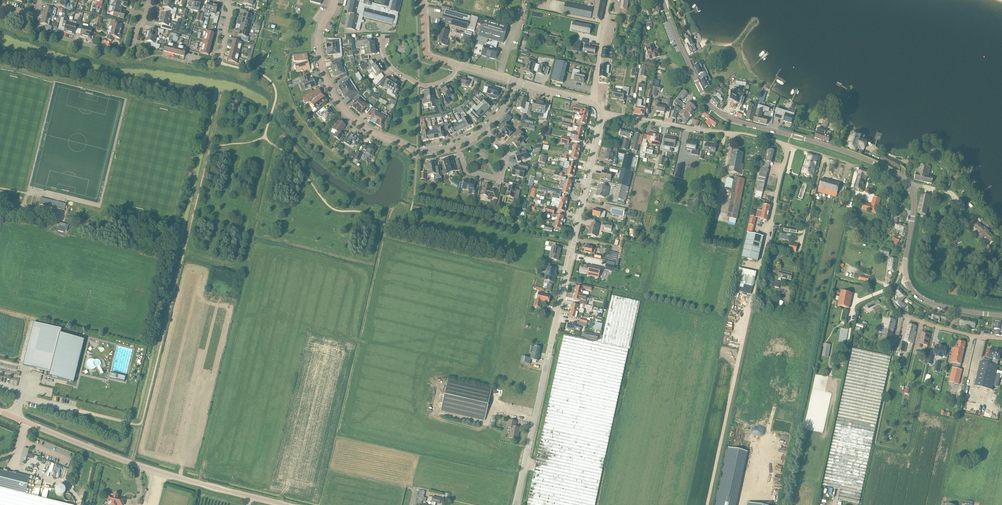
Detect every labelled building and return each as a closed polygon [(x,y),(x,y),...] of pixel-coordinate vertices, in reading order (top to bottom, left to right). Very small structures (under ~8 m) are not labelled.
[(56,5),(64,7),(64,9),(69,11),(69,9),(66,8),(67,3),(58,0),(56,5)] [(120,9),(121,6),(127,7),(128,1),(122,0),(117,0),(117,3),(114,2),(114,1),(111,0),(110,6),(120,9)] [(250,9),(254,10),(255,6),(256,4),(253,3),(254,0),(244,0),(243,4),(246,5),(245,7),(250,9)] [(351,30),(356,31),(356,30),(355,30),(355,29),(359,30),(361,23),(363,23),(363,21),(362,20),(363,17),(388,23),(393,24),(396,25),(398,16),(397,16),(398,13),(400,5),(402,0),(381,0),(380,5),(372,3),(373,0),(351,0),(348,13),(347,12),(347,13),(351,14),(347,28),(351,30)] [(596,1),(593,19),(601,20),(605,0),(596,0),(596,1)] [(173,8),(174,5),(164,2),(163,7),(169,9),(169,12),(175,14),(177,9),(173,8)] [(564,13),(591,19),(593,8),(566,2),(564,13)] [(662,11),(659,2),(651,4),(654,14),(662,11)] [(207,4),(205,13),(204,14),(201,14),(199,21),(203,22),(204,16),(209,17),(210,14),(212,5),(207,4)] [(215,18),(213,22),(217,23),(219,15),(216,14),(218,6),(212,5),(210,14),(213,15),(212,18),(215,18)] [(113,16),(119,18),(124,19),(125,13),(119,12),(120,9),(110,6),(109,9),(112,10),(112,12),(114,13),(113,16)] [(43,13),(55,17),(57,9),(51,7),(50,10),(44,8),(43,13)] [(442,22),(441,25),(446,26),(447,27),(448,24),(467,30),(469,24),(470,22),(469,22),(470,17),(445,10),(444,15),(442,22)] [(242,19),(251,21),(252,16),(254,17),(255,13),(249,11),(248,14),(244,13),(242,19)] [(168,15),(161,13),(160,18),(170,21),(170,18),(174,19),(175,14),(169,12),(168,15)] [(55,17),(43,13),(42,18),(51,21),(53,22),(55,17)] [(65,16),(64,19),(63,25),(66,26),(64,32),(69,33),(72,23),(72,21),(67,19),(67,16),(65,16)] [(469,24),(467,29),(474,31),(478,18),(471,16),(470,22),(469,24)] [(51,30),(52,26),(50,25),(51,21),(42,18),(40,24),(46,25),(45,28),(51,30)] [(170,21),(160,18),(158,23),(168,26),(168,29),(171,29),(172,25),(169,24),(170,21)] [(478,36),(476,44),(481,45),(487,43),(488,39),(493,40),(491,48),(485,47),(484,50),(483,50),(481,55),(495,59),(496,54),(497,50),(496,50),(498,42),(503,44),(508,26),(483,19),(478,36)] [(111,30),(121,33),(122,32),(121,32),(122,27),(116,25),(117,21),(111,20),(110,26),(112,27),(111,30)] [(72,23),(69,33),(74,35),(76,29),(79,29),(80,23),(72,21),(72,23)] [(573,22),(571,31),(590,34),(592,25),(573,22)] [(80,23),(79,29),(82,30),(80,36),(85,37),(88,27),(83,26),(84,24),(80,23)] [(96,27),(96,26),(93,26),(93,29),(88,27),(85,37),(90,39),(92,33),(95,33),(96,27)] [(164,30),(162,30),(158,29),(157,32),(148,30),(147,36),(156,38),(157,35),(159,35),(160,33),(163,34),(164,30)] [(448,40),(446,40),(447,36),(446,36),(447,31),(440,29),(439,34),(440,35),(439,38),(439,39),(438,43),(440,44),(441,45),(441,44),(444,45),(447,46),(448,40)] [(110,36),(108,35),(107,40),(112,41),(113,37),(120,38),(121,33),(111,30),(110,36)] [(247,37),(248,32),(239,30),(238,35),(242,36),(241,40),(248,42),(249,37),(247,37)] [(464,34),(462,40),(470,42),(471,36),(464,34)] [(156,38),(147,36),(145,41),(154,44),(153,47),(159,49),(160,45),(157,44),(158,41),(155,41),(156,38)] [(691,38),(687,40),(685,41),(687,45),(685,46),(689,55),(693,53),(697,51),(694,47),(695,46),(691,38)] [(327,47),(327,49),(341,48),(341,39),(333,39),(333,42),(326,43),(327,44),(326,44),(326,47),(327,47)] [(366,40),(361,41),(356,41),(357,47),(361,47),(361,51),(375,49),(374,42),(367,43),(366,40)] [(574,44),(573,51),(580,52),(581,45),(581,42),(575,41),(574,44)] [(584,53),(590,54),(594,55),(596,48),(590,47),(590,45),(585,44),(584,53)] [(650,60),(655,58),(660,57),(657,50),(655,51),(653,44),(646,46),(648,53),(650,60)] [(601,57),(612,59),(614,49),(603,47),(601,57)] [(342,57),(342,51),(341,48),(327,49),(327,51),(326,51),(326,54),(328,54),(328,55),(337,54),(337,58),(342,57)] [(361,51),(361,54),(360,54),(361,60),(369,59),(368,56),(375,55),(375,49),(361,51)] [(296,73),(299,72),(310,69),(308,62),(307,63),(307,61),(308,61),(307,54),(307,55),(293,56),(294,62),(297,62),(298,65),(295,66),(296,73)] [(343,62),(342,59),(336,61),(337,64),(330,66),(332,72),(342,69),(341,66),(343,65),(342,62),(343,62)] [(527,61),(526,67),(524,72),(533,74),(534,71),(538,72),(538,73),(544,75),(544,74),(548,75),(549,68),(547,68),(547,67),(541,65),(536,64),(536,63),(527,61)] [(556,61),(553,75),(551,80),(563,83),(568,64),(556,61)] [(374,65),(370,67),(370,68),(373,72),(381,66),(378,62),(376,64),(374,65)] [(699,64),(695,66),(699,75),(700,77),(705,75),(706,74),(708,73),(703,62),(699,64)] [(368,64),(367,63),(359,66),(361,68),(363,71),(369,66),(368,64)] [(599,77),(604,77),(606,78),(606,74),(609,74),(610,66),(607,65),(607,66),(600,65),(599,77)] [(381,66),(373,72),(371,74),(375,80),(373,81),(376,86),(382,80),(379,75),(385,71),(381,66)] [(334,78),(339,76),(341,75),(342,79),(347,76),(346,73),(344,74),(342,69),(332,72),(334,78)] [(574,69),(572,78),(575,79),(574,81),(584,83),(586,76),(579,75),(580,71),(574,69)] [(705,75),(700,77),(701,80),(705,88),(710,86),(708,81),(710,80),(708,74),(708,73),(706,74),(705,75)] [(308,76),(304,77),(303,78),(304,82),(303,83),(305,89),(311,87),(312,88),(316,86),(313,79),(310,80),(308,76)] [(467,76),(466,79),(459,77),(457,83),(461,84),(461,85),(468,87),(468,86),(471,87),(474,78),(467,76)] [(389,89),(394,80),(390,77),(386,82),(383,80),(380,86),(383,88),(384,86),(389,89)] [(339,87),(339,88),(339,89),(340,91),(341,91),(342,93),(354,85),(351,80),(349,78),(343,80),(345,83),(339,87)] [(399,83),(394,80),(389,89),(394,92),(392,94),(395,96),(399,90),(396,88),(399,83)] [(489,87),(487,94),(491,95),(490,97),(491,98),(494,99),(495,98),(496,96),(497,96),(499,90),(492,88),(493,85),(486,83),(485,86),(489,87)] [(354,85),(342,93),(343,95),(343,96),(344,97),(345,97),(345,98),(351,94),(354,97),(358,93),(359,93),(354,85)] [(662,87),(654,85),(653,89),(653,90),(652,90),(651,95),(652,95),(656,97),(658,91),(660,92),(662,87)] [(443,98),(446,102),(447,104),(452,102),(449,98),(454,95),(448,86),(442,90),(446,96),(443,98)] [(623,87),(622,91),(614,90),(612,98),(617,99),(617,98),(620,99),(619,99),(623,100),(624,95),(628,96),(630,88),(623,87)] [(685,89),(679,96),(682,98),(688,91),(685,89)] [(316,108),(321,104),(325,101),(321,96),(322,96),(321,94),(320,95),(318,90),(303,98),(306,103),(312,99),(314,102),(312,104),(316,108)] [(758,105),(764,107),(763,111),(765,112),(765,111),(769,112),(770,108),(764,106),(765,103),(764,102),(766,93),(762,91),(761,96),(758,105)] [(424,104),(424,108),(424,109),(435,108),(434,99),(430,100),(430,99),(430,98),(429,92),(423,93),(424,100),(423,100),(423,104),(424,104)] [(718,93),(711,99),(717,106),(723,101),(723,100),(720,97),(721,96),(718,93)] [(732,95),(731,102),(738,105),(741,98),(738,97),(738,95),(739,94),(735,93),(735,96),(734,96),(732,95)] [(352,106),(357,111),(363,103),(365,101),(363,99),(359,95),(353,100),(356,102),(352,106)] [(479,101),(481,104),(481,103),(488,110),(492,106),(483,97),(479,101)] [(527,114),(529,107),(529,105),(526,105),(527,99),(521,98),(520,101),(519,101),(517,108),(521,109),(521,110),(522,112),(527,114)] [(534,101),(533,108),(532,111),(539,113),(541,102),(534,101)] [(656,101),(656,102),(655,107),(657,107),(656,111),(660,112),(660,113),(664,114),(666,108),(659,106),(660,102),(656,101)] [(547,104),(541,102),(539,113),(544,114),(543,118),(547,119),(549,111),(546,110),(547,104)] [(686,106),(693,112),(696,108),(689,102),(686,106)] [(366,105),(363,103),(357,111),(361,115),(365,111),(368,113),(372,107),(370,105),(369,105),(368,105),(366,105)] [(481,103),(481,104),(477,107),(484,114),(488,110),(481,103)] [(438,107),(434,108),(437,115),(440,114),(445,112),(442,105),(441,105),(438,107)] [(763,111),(764,107),(758,105),(756,116),(755,116),(754,121),(766,124),(768,119),(761,117),(763,111)] [(575,106),(573,111),(581,113),(581,116),(588,118),(589,112),(585,111),(586,108),(575,106)] [(676,106),(674,110),(687,120),(690,116),(685,112),(685,113),(682,111),(676,106)] [(693,112),(686,106),(682,111),(685,113),(685,112),(690,116),(693,112)] [(749,106),(747,115),(746,119),(753,121),(756,108),(749,106)] [(477,107),(474,111),(480,118),(484,114),(477,107)] [(324,108),(320,111),(316,114),(318,117),(319,116),(319,117),(320,118),(321,118),(322,118),(323,117),(326,121),(330,118),(330,119),(334,115),(334,114),(332,112),(331,112),(328,108),(326,110),(324,108)] [(374,108),(372,110),(369,114),(373,116),(370,121),(375,124),(380,115),(377,114),(378,112),(378,110),(374,108)] [(776,109),(774,117),(784,121),(792,124),(793,119),(794,114),(776,109)] [(470,115),(476,121),(480,118),(474,111),(471,113),(469,111),(467,113),(470,115)] [(380,115),(375,124),(381,127),(384,122),(387,124),(390,116),(382,112),(380,115)] [(509,113),(505,118),(510,121),(514,117),(509,113)] [(588,118),(581,116),(575,115),(574,119),(580,120),(579,123),(586,124),(588,118)] [(710,116),(708,115),(706,118),(708,120),(705,123),(710,127),(712,124),(715,127),(718,122),(710,116)] [(466,117),(461,120),(466,128),(471,125),(466,117)] [(509,137),(512,133),(514,132),(510,129),(511,128),(509,127),(511,125),(506,119),(501,123),(503,125),(498,130),(504,135),(506,133),(509,137)] [(822,126),(827,128),(830,121),(824,119),(822,126)] [(461,120),(457,122),(461,130),(466,128),(461,120)] [(335,124),(332,128),(332,129),(336,132),(336,133),(334,136),(339,140),(343,135),(340,133),(345,126),(339,121),(336,125),(335,124)] [(456,133),(461,130),(457,122),(452,125),(456,133)] [(451,135),(456,133),(452,125),(449,126),(447,123),(444,124),(446,131),(449,131),(451,135)] [(446,131),(444,124),(440,125),(441,129),(438,130),(439,139),(445,138),(444,132),(446,131)] [(574,126),(572,133),(584,135),(585,129),(574,126)] [(825,135),(826,132),(818,129),(815,138),(828,142),(830,137),(825,135)] [(520,130),(517,133),(514,136),(516,139),(512,142),(517,147),(525,139),(522,137),(524,135),(520,130)] [(627,150),(632,132),(621,130),(620,136),(627,138),(627,141),(624,140),(622,149),(627,150)] [(572,135),(571,139),(582,142),(584,135),(572,133),(572,135)] [(640,155),(640,157),(645,158),(646,153),(648,144),(646,143),(647,140),(652,141),(652,145),(657,146),(657,145),(660,146),(661,140),(659,139),(659,135),(653,134),(649,133),(648,133),(648,135),(647,140),(643,139),(643,143),(642,143),(640,155)] [(349,134),(347,138),(344,142),(349,145),(349,144),(353,146),(354,146),(355,145),(356,146),(361,137),(361,136),(359,135),(358,135),(356,134),(354,136),(349,134)] [(636,134),(632,150),(637,151),(639,144),(640,145),(642,136),(636,134)] [(850,138),(849,142),(851,143),(849,148),(855,150),(856,147),(858,148),(858,147),(858,146),(864,148),(866,143),(863,142),(859,140),(860,137),(859,136),(854,135),(853,139),(850,138)] [(561,143),(569,145),(570,138),(562,136),(561,143)] [(663,146),(665,146),(674,148),(676,139),(670,138),(670,137),(665,136),(664,142),(663,146)] [(686,149),(692,150),(691,154),(698,156),(699,150),(696,149),(697,142),(687,140),(686,149)] [(366,143),(364,148),(362,151),(372,156),(376,148),(366,143)] [(568,150),(570,151),(573,151),(579,153),(581,147),(576,145),(574,145),(570,144),(569,145),(568,150)] [(705,144),(705,149),(704,151),(710,152),(709,155),(713,156),(714,153),(715,153),(716,146),(705,144)] [(530,146),(527,147),(522,149),(523,152),(516,154),(518,161),(528,158),(526,152),(532,150),(530,146)] [(608,150),(605,159),(613,161),(613,158),(616,159),(617,155),(617,152),(618,153),(619,150),(612,148),(611,151),(608,150)] [(770,162),(772,163),(775,151),(769,149),(766,161),(763,160),(755,195),(761,197),(770,162)] [(796,149),(791,170),(800,172),(806,152),(796,149)] [(571,158),(573,158),(578,159),(579,153),(573,151),(571,158)] [(743,153),(733,151),(729,172),(741,175),(743,164),(741,163),(743,153)] [(546,164),(547,157),(541,155),(539,163),(546,164)] [(625,155),(622,169),(630,171),(633,172),(634,168),(631,167),(633,157),(625,155)] [(811,177),(811,176),(813,176),(816,165),(818,158),(808,155),(802,173),(804,174),(804,175),(805,177),(807,178),(808,178),(809,178),(810,178),(811,177)] [(445,165),(447,173),(448,175),(450,176),(452,175),(453,173),(453,171),(456,171),(452,158),(443,160),(445,165)] [(577,164),(572,163),(565,161),(564,168),(568,169),(575,171),(577,164)] [(439,169),(435,169),(435,163),(426,164),(428,175),(435,174),(436,178),(441,177),(439,169)] [(512,175),(517,176),(523,178),(525,169),(528,170),(529,166),(521,164),(521,168),(514,167),(512,175)] [(932,184),(933,177),(929,176),(931,167),(920,164),(917,173),(916,173),(914,179),(932,184)] [(682,167),(676,165),(673,179),(679,180),(682,167)] [(567,175),(569,176),(574,177),(575,171),(568,169),(567,175)] [(633,172),(630,171),(622,169),(618,185),(629,187),(633,172)] [(867,177),(868,177),(870,173),(860,169),(858,174),(858,175),(858,176),(855,189),(862,191),(867,177)] [(603,171),(601,178),(611,181),(612,173),(603,171)] [(564,186),(571,188),(573,182),(566,180),(566,177),(563,177),(559,176),(558,175),(554,175),(553,179),(565,182),(564,186)] [(745,179),(740,178),(735,177),(734,180),(727,179),(725,188),(733,189),(727,218),(730,218),(726,240),(732,241),(737,220),(745,179)] [(828,194),(831,182),(821,179),(818,192),(828,194)] [(464,180),(463,185),(462,189),(469,191),(468,194),(476,196),(478,189),(474,188),(476,182),(471,181),(470,182),(464,180)] [(840,184),(831,182),(828,194),(836,197),(840,184)] [(496,198),(496,196),(497,191),(490,190),(490,187),(483,185),(481,195),(488,197),(488,196),(496,198)] [(516,189),(517,186),(514,185),(513,188),(508,187),(506,197),(514,199),(517,189),(516,189)] [(625,205),(629,187),(618,185),(617,188),(613,187),(610,201),(625,205)] [(563,193),(565,193),(570,195),(571,188),(564,186),(560,186),(560,188),(564,189),(563,193)] [(609,188),(599,186),(597,196),(605,198),(605,195),(608,196),(609,188)] [(701,192),(696,198),(700,202),(705,195),(701,192)] [(918,213),(926,215),(930,196),(922,195),(918,213)] [(864,202),(862,209),(876,214),(881,199),(873,197),(871,205),(864,202)] [(40,198),(39,204),(64,211),(66,204),(40,198)] [(555,198),(554,202),(560,204),(567,206),(568,199),(564,198),(561,198),(561,200),(555,198)] [(558,210),(560,211),(565,212),(567,206),(560,204),(552,202),(551,205),(555,207),(555,206),(559,207),(558,210)] [(758,211),(757,216),(757,217),(762,218),(761,219),(767,221),(770,207),(764,205),(762,212),(758,211)] [(611,214),(623,217),(625,210),(613,207),(611,214)] [(593,216),(603,218),(605,218),(606,212),(602,211),(594,209),(593,216)] [(556,221),(563,223),(564,217),(554,214),(554,212),(546,210),(546,213),(553,214),(552,217),(556,218),(556,221)] [(988,231),(988,230),(985,228),(984,229),(975,220),(972,223),(981,232),(979,235),(982,238),(985,235),(991,241),(994,238),(987,232),(988,231)] [(554,228),(556,228),(561,230),(563,223),(556,221),(554,228)] [(900,235),(905,236),(908,226),(903,225),(903,222),(900,222),(899,224),(896,223),(895,228),(901,230),(900,235)] [(599,224),(598,224),(593,223),(592,227),(590,226),(588,235),(596,237),(599,224)] [(741,258),(742,258),(758,262),(763,238),(747,234),(741,258)] [(550,259),(558,260),(557,260),(559,254),(560,254),(561,249),(555,248),(556,244),(549,242),(549,247),(553,248),(550,259)] [(789,250),(791,251),(796,252),(798,245),(790,244),(789,250)] [(584,253),(589,254),(594,255),(596,248),(586,246),(584,253)] [(881,248),(880,256),(889,257),(890,249),(881,248)] [(606,257),(613,259),(617,260),(618,253),(607,251),(606,257)] [(758,262),(741,258),(734,291),(751,295),(758,262)] [(888,270),(891,271),(896,272),(898,259),(890,258),(888,270)] [(542,265),(541,268),(545,269),(545,266),(550,267),(551,263),(543,261),(542,265)] [(589,267),(581,265),(580,272),(587,274),(587,275),(599,278),(601,269),(589,266),(589,267)] [(545,280),(549,281),(554,282),(554,281),(553,281),(554,275),(555,276),(556,269),(548,267),(545,280)] [(778,277),(786,279),(791,280),(792,274),(780,271),(778,277)] [(772,288),(779,290),(781,282),(774,280),(772,288)] [(575,293),(582,295),(583,289),(591,291),(592,287),(582,285),(582,288),(576,287),(575,293)] [(899,297),(898,299),(895,302),(900,307),(903,304),(901,302),(907,295),(900,288),(895,293),(899,297)] [(841,291),(840,299),(851,301),(852,294),(841,291)] [(534,307),(536,307),(541,308),(542,301),(549,303),(550,296),(543,294),(543,293),(539,292),(538,299),(536,299),(534,307)] [(580,301),(580,300),(586,302),(588,296),(582,295),(575,293),(573,299),(580,301)] [(535,471),(527,504),(595,504),(629,349),(630,350),(640,302),(613,296),(603,339),(597,341),(594,341),(569,336),(564,335),(550,397),(535,471)] [(851,301),(840,299),(838,306),(849,308),(851,301)] [(572,304),(571,311),(578,312),(578,313),(583,314),(584,309),(579,308),(580,306),(572,304)] [(571,311),(569,317),(576,319),(577,318),(579,319),(580,316),(582,316),(583,314),(578,313),(578,312),(571,311)] [(932,317),(931,319),(934,320),(934,321),(939,322),(940,316),(933,313),(932,317)] [(962,317),(960,325),(975,328),(976,320),(962,317)] [(884,330),(893,332),(896,321),(887,319),(884,330)] [(23,365),(40,369),(40,370),(40,371),(41,371),(42,371),(42,370),(43,370),(50,372),(49,377),(67,381),(74,383),(75,377),(76,374),(76,372),(84,340),(63,334),(61,334),(62,330),(62,329),(50,326),(36,323),(34,322),(23,365)] [(567,328),(576,330),(580,331),(581,326),(577,325),(577,324),(572,323),(572,324),(568,324),(567,328)] [(856,323),(854,333),(858,334),(859,331),(860,331),(860,328),(863,329),(864,325),(856,323)] [(909,324),(907,329),(904,341),(913,343),(916,332),(915,332),(916,326),(909,324)] [(893,332),(884,330),(881,342),(890,344),(893,332)] [(599,335),(590,333),(585,332),(584,338),(589,339),(597,341),(598,339),(599,339),(600,337),(598,337),(599,335)] [(928,345),(929,340),(930,335),(922,333),(920,340),(918,339),(917,346),(921,347),(922,343),(928,345)] [(954,363),(950,383),(958,385),(962,370),(960,370),(966,343),(958,341),(956,348),(954,348),(950,362),(954,363)] [(824,344),(822,357),(829,358),(831,345),(824,344)] [(521,363),(524,363),(529,364),(530,359),(538,361),(541,348),(531,346),(530,354),(531,354),(530,359),(522,357),(521,363)] [(947,349),(935,346),(934,354),(937,355),(936,357),(942,358),(942,356),(945,356),(947,349)] [(838,499),(859,503),(891,356),(853,348),(823,486),(840,489),(838,499)] [(990,364),(980,362),(975,386),(992,390),(998,366),(997,366),(999,360),(1001,351),(991,349),(989,358),(992,359),(990,364)] [(110,373),(109,378),(124,382),(126,376),(110,373)] [(440,411),(484,422),(491,390),(447,380),(440,411)] [(509,438),(513,439),(517,440),(518,439),(517,439),(518,433),(519,433),(520,428),(515,427),(516,422),(509,420),(508,428),(511,429),(509,438)] [(715,504),(736,504),(737,500),(748,452),(727,448),(717,496),(715,504)] [(38,497),(42,481),(38,480),(39,479),(30,477),(29,478),(7,472),(3,471),(0,471),(0,504),(71,504),(38,497)] [(56,489),(56,491),(56,493),(57,495),(59,496),(61,496),(63,496),(64,495),(65,493),(66,491),(65,489),(64,488),(63,486),(61,486),(59,486),(57,487),(56,489)] [(418,490),(415,503),(421,504),(425,491),(418,490)] [(114,494),(110,495),(107,504),(116,504),(117,504),(122,504),(124,499),(117,497),(118,495),(114,494)]
